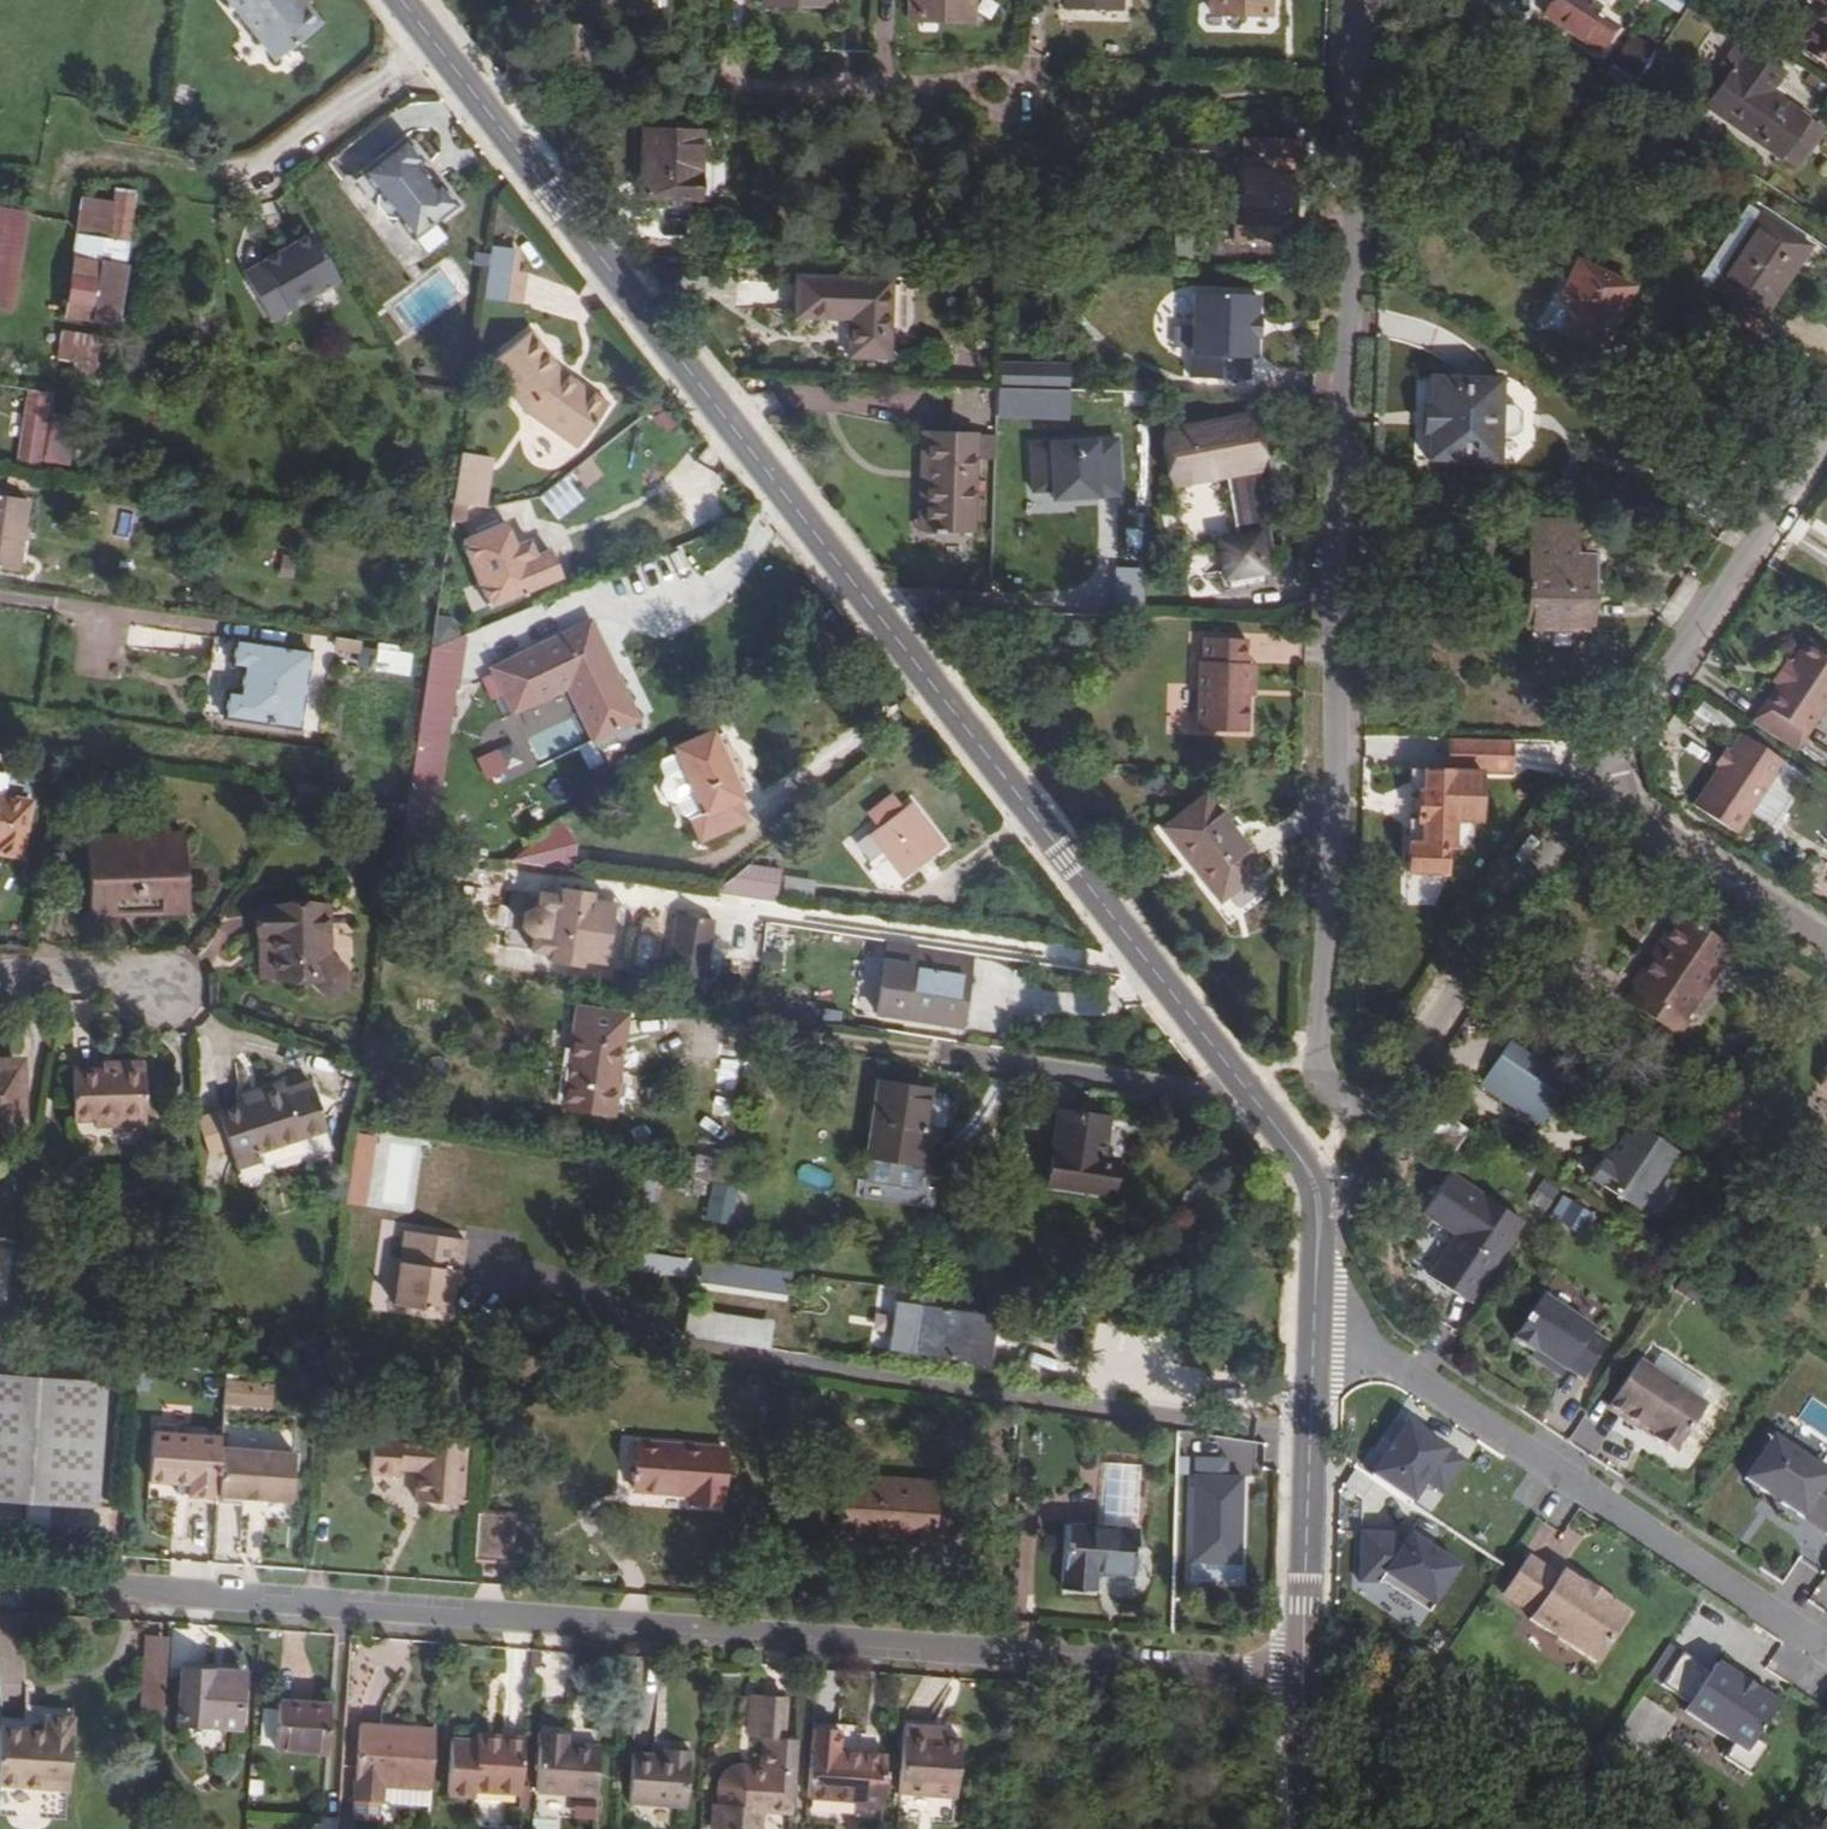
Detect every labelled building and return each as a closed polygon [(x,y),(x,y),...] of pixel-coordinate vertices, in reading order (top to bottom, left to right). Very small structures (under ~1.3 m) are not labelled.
[(306,3),(303,6),(298,0),(231,0),(275,60),(322,26),(306,3)] [(605,9),(650,11),(650,0),(606,0),(605,9)] [(764,6),(830,8),(830,0),(764,0),(764,6)] [(976,0),(915,0),(915,18),(975,20),(976,0)] [(1064,8),(1116,9),(1117,0),(1065,0),(1064,8)] [(1212,13),(1267,13),(1268,0),(1213,0),(1212,13)] [(1598,0),(1552,0),(1551,2),(1551,11),(1606,47),(1618,27),(1592,9),(1598,0)] [(1680,15),(1690,0),(1658,0),(1680,15)] [(1799,44),(1826,62),(1826,1),(1799,44)] [(1712,83),(1719,88),(1705,108),(1782,159),(1812,120),(1774,94),(1788,73),(1741,42),(1712,83)] [(637,198),(695,200),(698,130),(640,128),(637,198)] [(421,238),(460,207),(442,183),(436,187),(420,166),(425,162),(407,137),(367,168),(384,191),(402,213),(421,238)] [(1233,214),(1231,240),(1296,240),(1297,142),(1248,141),(1247,159),(1241,159),(1240,214),(1233,214)] [(400,215),(402,213),(384,191),(382,192),(381,201),(391,214),(400,215)] [(28,214),(0,211),(0,309),(13,311),(28,214)] [(1754,219),(1705,287),(1765,330),(1821,252),(1772,218),(1765,227),(1754,219)] [(269,323),(340,284),(312,232),(240,272),(269,323)] [(128,243),(81,237),(67,320),(117,326),(128,243)] [(509,242),(494,240),(491,264),(506,266),(509,242)] [(491,264),(487,295),(516,298),(519,267),(506,266),(491,264)] [(1617,364),(1646,293),(1585,265),(1565,310),(1577,315),(1567,342),(1617,364)] [(862,356),(864,278),(770,274),(768,315),(825,317),(823,355),(862,356)] [(1203,333),(1271,335),(1272,318),(1267,318),(1268,297),(1204,295),(1203,333)] [(61,330),(54,365),(103,375),(110,340),(61,330)] [(607,403),(574,380),(569,385),(562,380),(566,374),(560,370),(530,330),(487,363),(523,409),(574,447),(607,403)] [(1271,335),(1203,333),(1201,379),(1260,380),(1261,360),(1267,360),(1267,340),(1271,340),(1271,335)] [(574,380),(566,374),(562,380),(569,385),(574,380)] [(1424,405),(1424,435),(1424,464),(1499,464),(1499,435),(1516,435),(1516,404),(1496,404),(1496,376),(1424,376),(1424,405)] [(1003,383),(1004,412),(1025,411),(1024,383),(1003,383)] [(1072,406),(1073,389),(1039,388),(1038,405),(1072,406)] [(27,392),(15,458),(74,469),(80,436),(52,431),(58,397),(27,392)] [(1247,417),(1165,430),(1172,486),(1220,478),(1229,540),(1215,543),(1223,594),(1260,587),(1256,558),(1268,555),(1247,417)] [(910,527),(917,527),(921,430),(914,430),(910,527)] [(970,432),(921,430),(917,527),(967,530),(970,432)] [(1032,500),(1123,498),(1121,436),(1031,438),(1032,500)] [(495,461),(466,457),(457,505),(488,510),(495,461)] [(1562,470),(1562,485),(1573,485),(1573,470),(1562,470)] [(556,521),(583,501),(564,477),(538,497),(556,521)] [(22,571),(32,498),(0,494),(0,568),(22,571)] [(461,544),(489,609),(535,591),(505,524),(461,544)] [(1514,525),(1513,636),(1583,635),(1584,556),(1563,555),(1563,524),(1514,525)] [(694,571),(718,558),(705,534),(681,547),(694,571)] [(442,591),(433,649),(456,640),(463,594),(442,591)] [(593,623),(550,642),(555,652),(597,633),(593,623)] [(636,723),(597,633),(555,652),(550,642),(491,667),(511,710),(567,687),(592,744),(636,723)] [(372,649),(373,640),(351,637),(350,645),(337,643),(334,662),(375,669),(378,650),(372,649)] [(433,649),(414,769),(408,809),(401,847),(429,851),(462,637),(456,640),(433,649)] [(1741,718),(1784,744),(1826,676),(1826,661),(1790,638),(1741,718)] [(222,693),(218,717),(295,729),(306,652),(230,641),(226,666),(239,668),(235,694),(222,693)] [(1239,736),(1241,700),(1243,669),(1240,669),(1240,646),(1199,644),(1199,668),(1194,668),(1191,734),(1239,736)] [(1251,670),(1243,669),(1241,700),(1250,700),(1251,670)] [(1682,798),(1724,823),(1765,757),(1724,730),(1682,798)] [(675,754),(704,819),(740,804),(712,738),(675,754)] [(1503,772),(1504,740),(1447,738),(1446,770),(1404,769),(1403,791),(1406,791),(1411,791),(1410,798),(1416,800),(1416,811),(1410,812),(1410,819),(1405,819),(1402,819),(1400,871),(1437,872),(1437,846),(1445,846),(1445,819),(1463,819),(1471,820),(1473,771),(1503,772)] [(511,744),(480,759),(489,778),(521,763),(511,744)] [(1402,816),(1405,819),(1410,819),(1410,812),(1416,811),(1416,800),(1410,798),(1411,791),(1406,791),(1401,796),(1399,803),(1399,808),(1400,812),(1402,816)] [(1212,902),(1254,869),(1199,796),(1156,827),(1212,902)] [(22,861),(31,806),(0,800),(0,849),(0,852),(0,858),(22,861)] [(902,881),(941,848),(908,804),(868,837),(902,881)] [(1463,833),(1463,819),(1445,819),(1445,846),(1455,847),(1463,833)] [(536,858),(569,869),(580,836),(548,825),(536,858)] [(179,904),(184,904),(184,841),(86,844),(87,920),(115,920),(115,913),(144,912),(144,913),(179,913),(179,904)] [(777,900),(781,871),(725,865),(722,894),(777,900)] [(785,876),(782,894),(812,899),(816,881),(785,876)] [(524,965),(612,969),(615,895),(527,892),(524,965)] [(1617,975),(1625,981),(1617,994),(1673,1033),(1683,1018),(1674,1012),(1721,942),(1665,903),(1617,975)] [(115,913),(115,920),(185,918),(184,904),(179,904),(179,913),(144,913),(144,912),(115,913)] [(271,939),(272,976),(272,977),(308,977),(325,993),(329,993),(334,993),(337,991),(344,985),(345,980),(344,975),(342,971),(328,958),(327,909),(259,910),(260,940),(271,939)] [(704,983),(716,924),(681,917),(669,976),(704,983)] [(260,976),(272,976),(271,939),(260,940),(260,976)] [(888,945),(877,1016),(963,1028),(973,957),(888,945)] [(762,952),(762,973),(782,973),(782,951),(762,952)] [(566,1074),(613,1081),(623,1017),(576,1010),(566,1074)] [(1559,1065),(1497,1024),(1469,1071),(1530,1112),(1559,1065)] [(146,1073),(104,1073),(73,1073),(75,1121),(95,1121),(121,1121),(121,1128),(147,1128),(146,1073)] [(613,1081),(566,1074),(561,1110),(607,1116),(613,1081)] [(20,1134),(19,1076),(0,1076),(0,1135),(20,1134)] [(872,1121),(920,1128),(925,1091),(877,1085),(872,1121)] [(262,1103),(247,1107),(220,1116),(238,1169),(262,1161),(260,1154),(329,1133),(316,1086),(287,1095),(285,1088),(260,1096),(262,1103)] [(920,1128),(933,1130),(939,1093),(925,1091),(920,1128)] [(262,1103),(260,1096),(245,1101),(247,1107),(262,1103)] [(1059,1110),(1048,1184),(1110,1193),(1115,1161),(1102,1159),(1108,1118),(1059,1110)] [(1110,1193),(1048,1184),(1047,1192),(1115,1201),(1127,1120),(1108,1118),(1102,1159),(1115,1161),(1110,1193)] [(1632,1209),(1670,1149),(1626,1120),(1599,1161),(1595,1159),(1585,1177),(1632,1209)] [(920,1131),(920,1128),(872,1121),(867,1159),(920,1166),(926,1132),(920,1131)] [(926,1132),(920,1166),(927,1167),(933,1130),(920,1128),(920,1131),(926,1132)] [(1519,1199),(1435,1145),(1411,1182),(1444,1203),(1418,1245),(1468,1277),(1519,1199)] [(689,1192),(700,1195),(707,1163),(696,1161),(689,1192)] [(1546,1213),(1560,1190),(1542,1179),(1528,1203),(1546,1213)] [(734,1224),(736,1185),(709,1183),(706,1222),(734,1224)] [(1563,1195),(1549,1216),(1576,1235),(1590,1213),(1563,1195)] [(454,1272),(460,1273),(464,1242),(404,1234),(396,1294),(451,1302),(453,1283),(454,1272)] [(8,1299),(11,1241),(0,1241),(0,1298),(8,1299)] [(701,1263),(700,1287),(787,1293),(789,1268),(701,1263)] [(1567,1390),(1620,1311),(1603,1300),(1605,1298),(1554,1264),(1498,1349),(1518,1363),(1520,1360),(1550,1381),(1551,1379),(1567,1390)] [(451,1302),(396,1294),(395,1303),(449,1309),(451,1302)] [(907,1363),(982,1375),(990,1325),(967,1321),(962,1321),(964,1307),(915,1300),(913,1314),(891,1310),(883,1359),(907,1363)] [(762,1329),(686,1317),(683,1337),(760,1349),(762,1329)] [(350,1375),(351,1363),(328,1360),(326,1372),(350,1375)] [(1546,1387),(1550,1381),(1520,1360),(1518,1363),(1516,1366),(1546,1387)] [(1707,1405),(1639,1360),(1611,1402),(1626,1412),(1623,1416),(1642,1428),(1645,1423),(1657,1431),(1658,1440),(1671,1448),(1679,1446),(1707,1405)] [(0,1373),(0,1497),(96,1506),(109,1382),(0,1373)] [(228,1375),(225,1405),(241,1407),(244,1377),(228,1375)] [(1626,1412),(1611,1402),(1608,1407),(1623,1416),(1626,1412)] [(1428,1517),(1466,1462),(1397,1414),(1359,1469),(1428,1517)] [(1645,1423),(1642,1428),(1658,1440),(1657,1431),(1645,1423)] [(189,1495),(216,1498),(216,1495),(221,1447),(222,1436),(154,1429),(149,1478),(178,1481),(178,1477),(190,1478),(190,1482),(189,1495)] [(423,1432),(422,1442),(422,1449),(413,1449),(414,1441),(373,1438),(372,1473),(399,1475),(400,1468),(418,1470),(416,1500),(461,1504),(465,1436),(423,1432)] [(1739,1483),(1826,1538),(1826,1474),(1768,1437),(1739,1483)] [(719,1504),(722,1447),(632,1440),(630,1487),(689,1491),(688,1502),(719,1504)] [(422,1442),(414,1441),(413,1449),(422,1449),(422,1442)] [(216,1495),(243,1498),(244,1495),(262,1497),(262,1500),(290,1502),(294,1454),(221,1447),(216,1495)] [(838,1537),(931,1542),(935,1477),(842,1471),(838,1537)] [(1190,1482),(1190,1487),(1221,1492),(1222,1483),(1190,1482)] [(148,1499),(185,1500),(185,1487),(149,1487),(148,1499)] [(1220,1512),(1221,1492),(1190,1487),(1189,1511),(1220,1512)] [(476,1558),(488,1559),(492,1511),(479,1511),(476,1558)] [(514,1513),(492,1511),(488,1559),(511,1560),(514,1513)] [(1132,1570),(1134,1525),(1064,1522),(1061,1587),(1092,1588),(1093,1568),(1132,1570)] [(1359,1527),(1349,1582),(1445,1599),(1455,1544),(1359,1527)] [(1593,1666),(1624,1618),(1603,1604),(1605,1602),(1582,1587),(1581,1589),(1559,1575),(1556,1580),(1526,1560),(1501,1598),(1531,1618),(1528,1623),(1593,1666)] [(1689,1706),(1709,1674),(1669,1647),(1648,1679),(1689,1706)] [(146,1697),(164,1698),(167,1651),(149,1650),(146,1697)] [(1742,1758),(1777,1706),(1715,1666),(1709,1674),(1689,1706),(1681,1718),(1742,1758)] [(242,1675),(181,1670),(177,1725),(239,1730),(242,1675)] [(798,1739),(783,1739),(785,1695),(754,1693),(751,1736),(765,1736),(763,1766),(756,1763),(744,1763),(737,1764),(734,1766),(727,1770),(719,1778),(718,1782),(714,1828),(728,1828),(759,1828),(761,1807),(793,1810),(798,1739)] [(273,1746),(327,1750),(330,1703),(275,1700),(273,1746)] [(66,1789),(72,1717),(45,1716),(44,1730),(0,1728),(0,1785),(66,1789)] [(355,1798),(381,1799),(383,1780),(431,1783),(435,1727),(361,1722),(355,1798)] [(931,1737),(932,1727),(903,1726),(898,1791),(955,1795),(958,1739),(940,1738),(931,1737)] [(931,1737),(940,1738),(941,1728),(932,1727),(931,1737)] [(538,1787),(597,1792),(601,1744),(598,1744),(565,1741),(565,1731),(542,1729),(538,1787)] [(881,1809),(885,1757),(838,1754),(839,1732),(813,1730),(809,1799),(857,1802),(857,1808),(881,1809)] [(477,1788),(522,1791),(526,1736),(478,1733),(477,1739),(452,1738),(450,1793),(477,1794),(477,1788)] [(664,1754),(632,1752),(630,1799),(686,1803),(690,1748),(665,1747),(664,1754)] [(383,1780),(381,1799),(430,1803),(431,1783),(383,1780)] [(561,1816),(533,1815),(533,1828),(560,1828),(561,1816)]
